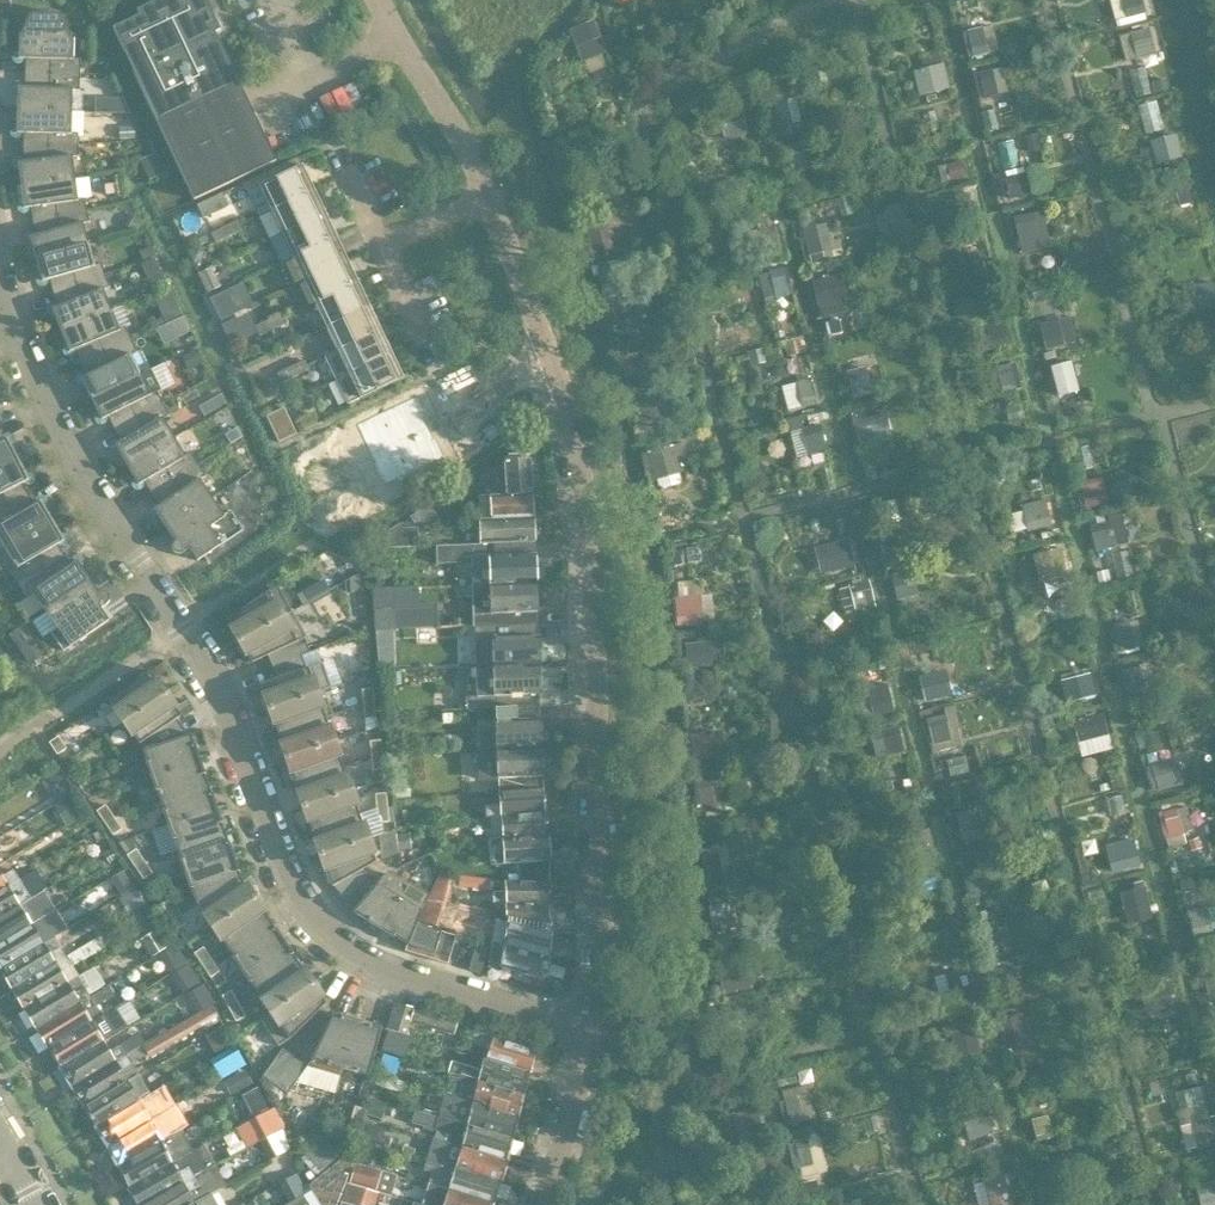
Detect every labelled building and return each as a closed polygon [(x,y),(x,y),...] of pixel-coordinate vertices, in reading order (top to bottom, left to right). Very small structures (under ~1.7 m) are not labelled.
[(139,16),(112,28),(194,200),(276,161),(215,33),(220,30),(206,0),(158,0),(136,10),(139,16)] [(1141,0),(1123,0),(1127,17),(1145,13),(1141,0)] [(60,12),(59,11),(31,10),(29,11),(28,12),(20,34),(18,35),(18,59),(25,59),(24,73),(79,74),(80,58),(73,58),(73,36),(70,36),(62,14),(60,12)] [(605,51),(592,21),(568,32),(582,62),(605,51)] [(988,52),(982,27),(967,31),(972,56),(988,52)] [(1157,54),(1150,28),(1130,32),(1136,59),(1157,54)] [(948,89),(943,65),(938,66),(937,64),(924,67),(930,94),(948,89)] [(1146,65),(1131,68),(1137,95),(1153,91),(1146,65)] [(996,95),(990,71),(978,74),(978,76),(973,77),(978,97),(983,95),(984,98),(996,95)] [(79,74),(24,73),(24,87),(17,87),(17,110),(71,111),(72,90),(79,90),(79,74)] [(327,93),(337,114),(363,102),(353,81),(327,93)] [(98,110),(128,109),(127,95),(97,96),(98,110)] [(1158,99),(1139,103),(1145,131),(1165,127),(1158,99)] [(791,125),(785,101),(774,104),(774,106),(769,107),(774,126),(779,125),(780,127),(791,125)] [(741,108),(740,105),(717,110),(724,140),(747,135),(743,119),(747,118),(744,107),(741,108)] [(71,111),(17,110),(16,133),(23,133),(23,147),(77,145),(78,133),(71,133),(71,111)] [(1181,160),(1174,133),(1162,136),(1162,135),(1150,138),(1158,168),(1170,164),(1169,163),(1181,160)] [(810,168),(804,143),(784,147),(791,173),(810,168)] [(77,145),(23,147),(25,162),(18,162),(20,185),(75,178),(72,157),(79,156),(77,145)] [(963,176),(960,162),(947,164),(950,179),(963,176)] [(259,186),(271,211),(313,190),(302,166),(259,186)] [(1023,200),(1017,174),(1003,177),(1010,204),(1023,200)] [(75,178),(20,185),(23,208),(31,207),(32,221),(86,210),(84,199),(77,200),(75,178)] [(1194,204),(1190,187),(1185,188),(1184,183),(1173,186),(1178,210),(1190,207),(1189,205),(1194,204)] [(313,190),(271,211),(282,234),(324,214),(313,190)] [(228,206),(222,193),(197,205),(203,218),(228,206)] [(974,208),(970,193),(954,196),(958,212),(974,208)] [(86,210),(32,221),(36,235),(29,237),(36,259),(88,244),(82,224),(89,222),(86,210)] [(1049,246),(1041,211),(1014,217),(1022,253),(1049,246)] [(324,214),(282,234),(293,257),(335,237),(324,214)] [(766,220),(747,225),(754,251),(772,247),(766,220)] [(238,221),(224,227),(228,237),(242,230),(238,221)] [(224,227),(210,234),(215,243),(228,237),(224,227)] [(824,260),(818,235),(805,239),(811,263),(824,260)] [(335,237),(293,257),(304,280),(347,260),(335,237)] [(88,244),(36,259),(42,281),(49,279),(53,293),(104,275),(101,263),(94,265),(88,244)] [(143,260),(155,255),(151,246),(139,251),(143,260)] [(143,260),(140,262),(151,286),(167,278),(156,255),(155,255),(143,260)] [(347,260),(304,280),(315,304),(357,284),(347,260)] [(220,286),(211,267),(197,273),(206,293),(220,286)] [(792,292),(786,269),(760,276),(766,298),(792,292)] [(845,300),(839,274),(812,281),(818,307),(845,300)] [(104,275),(53,293),(58,306),(51,309),(60,330),(111,310),(103,290),(109,287),(104,275)] [(1213,281),(1194,286),(1200,311),(1214,307),(1214,290),(1213,281)] [(357,284),(315,304),(326,327),(369,307),(357,284)] [(211,301),(220,320),(233,314),(224,294),(211,301)] [(369,307),(326,327),(337,350),(380,330),(369,307)] [(111,310),(60,330),(69,351),(75,349),(81,362),(131,340),(126,327),(119,329),(111,310)] [(282,314),(268,320),(273,330),(286,323),(282,314)] [(184,316),(169,323),(176,339),(191,331),(184,316)] [(235,318),(222,324),(232,344),(244,338),(235,318)] [(268,320),(255,327),(259,336),(273,330),(268,320)] [(1063,346),(1057,320),(1038,325),(1044,350),(1063,346)] [(1009,345),(1003,321),(975,328),(982,353),(1009,345)] [(380,330),(337,350),(324,357),(335,380),(391,353),(380,330)] [(131,340),(81,362),(87,375),(81,378),(91,399),(140,374),(131,355),(137,352),(131,340)] [(391,353),(335,380),(347,404),(402,378),(391,353)] [(1052,363),(1059,394),(1081,389),(1073,359),(1052,363)] [(304,360),(290,367),(295,376),(308,370),(304,360)] [(1021,388),(1015,363),(995,368),(1001,393),(1021,388)] [(290,367),(277,373),(281,383),(295,376),(290,367)] [(873,393),(868,368),(852,371),(859,396),(873,393)] [(140,374),(91,399),(101,419),(107,416),(114,429),(162,403),(156,391),(150,394),(140,374)] [(820,403),(813,378),(796,382),(802,408),(820,403)] [(857,397),(854,384),(843,386),(843,388),(840,389),(843,400),(846,399),(846,400),(857,397)] [(416,396),(361,422),(375,452),(426,428),(421,417),(425,415),(416,396)] [(162,403),(114,429),(121,441),(115,445),(126,465),(174,437),(163,419),(169,415),(162,403)] [(649,434),(643,406),(627,410),(634,438),(649,434)] [(284,407),(266,415),(279,442),(296,434),(284,407)] [(313,414),(299,421),(303,430),(317,424),(313,414)] [(876,444),(870,416),(852,420),(858,448),(876,444)] [(826,450),(820,424),(802,428),(800,417),(787,420),(795,457),(826,450)] [(237,427),(224,434),(230,444),(242,436),(237,427)] [(426,428),(375,452),(390,482),(445,456),(435,437),(431,439),(426,428)] [(174,437),(126,465),(138,485),(144,481),(151,493),(198,464),(191,452),(184,456),(174,437)] [(18,459),(7,439),(1,442),(0,440),(0,468),(18,459)] [(676,473),(669,447),(641,454),(648,480),(676,473)] [(512,456),(504,462),(505,476),(497,477),(497,482),(500,484),(501,496),(531,495),(530,473),(530,471),(531,469),(531,468),(531,466),(531,464),(531,463),(530,461),(530,460),(529,458),(528,456),(512,456)] [(0,468),(0,509),(28,494),(22,483),(28,480),(18,459),(0,468)] [(198,464),(151,493),(159,505),(153,509),(166,528),(211,497),(199,480),(205,476),(198,464)] [(322,466),(309,472),(313,481),(326,475),(322,466)] [(326,475),(313,481),(317,490),(331,484),(326,475)] [(442,494),(442,498),(465,497),(464,479),(442,494)] [(1108,502),(1102,479),(1075,486),(1081,509),(1108,502)] [(0,509),(0,540),(5,548),(52,521),(40,501),(34,504),(28,494),(0,509)] [(531,495),(501,496),(483,497),(483,509),(478,509),(479,521),(532,518),(531,495)] [(211,497),(166,528),(175,541),(173,544),(172,547),(173,551),(176,553),(179,553),(182,552),(183,553),(189,549),(197,561),(242,530),(229,511),(223,515),(211,497)] [(1051,526),(1045,500),(1021,506),(1022,512),(1006,516),(1010,534),(1027,530),(1027,532),(1051,526)] [(441,522),(432,510),(428,504),(409,517),(413,523),(441,522)] [(532,518),(479,521),(479,532),(484,532),(484,545),(471,545),(471,558),(533,554),(533,542),(534,542),(532,518)] [(52,521),(5,548),(16,567),(10,571),(18,584),(64,554),(58,544),(64,540),(52,521)] [(1116,546),(1110,521),(1089,526),(1095,552),(1116,546)] [(399,524),(379,537),(370,543),(375,548),(417,546),(417,528),(402,528),(399,524)] [(899,556),(895,541),(879,545),(881,553),(886,552),(887,559),(899,556)] [(848,542),(825,548),(830,571),(854,566),(848,542)] [(471,558),(471,545),(434,547),(436,565),(460,564),(460,558),(471,558)] [(1058,550),(1035,556),(1040,579),(1064,573),(1058,550)] [(1116,551),(1118,575),(1133,574),(1131,550),(1116,551)] [(328,553),(319,560),(327,572),(336,565),(328,553)] [(64,554),(18,584),(26,597),(32,593),(44,610),(90,580),(77,561),(71,565),(64,554)] [(535,554),(533,554),(471,558),(472,588),(536,585),(536,582),(542,578),(542,569),(535,566),(535,554)] [(916,595),(910,572),(890,577),(896,600),(916,595)] [(325,579),(297,595),(303,605),(330,590),(325,579)] [(90,580),(44,610),(56,628),(50,632),(63,651),(108,620),(100,608),(106,604),(108,601),(109,598),(108,595),(105,592),(102,592),(98,593),(90,580)] [(873,606),(868,584),(863,585),(862,584),(850,587),(856,611),(868,608),(868,607),(873,606)] [(543,607),(543,598),(536,594),(536,585),(472,588),(472,591),(473,613),(474,627),(481,627),(536,625),(535,613),(537,612),(537,611),(543,607)] [(439,611),(439,589),(439,586),(370,588),(374,631),(377,631),(395,630),(474,627),(473,613),(461,614),(461,609),(439,611)] [(459,592),(472,591),(472,588),(442,589),(443,597),(459,597),(459,592)] [(268,591),(227,619),(231,627),(230,628),(232,632),(233,631),(237,637),(238,639),(237,640),(238,641),(292,611),(291,610),(283,615),(276,602),(275,603),(268,591)] [(700,597),(687,598),(672,600),(674,624),(678,624),(678,625),(702,622),(700,597)] [(292,611),(238,641),(239,643),(240,643),(241,645),(241,644),(245,651),(243,651),(246,655),(246,654),(251,663),(267,655),(272,667),(301,656),(310,652),(304,638),(306,637),(292,611)] [(1132,646),(1126,622),(1114,625),(1115,632),(1109,633),(1113,650),(1132,646)] [(481,627),(481,638),(474,639),(475,669),(539,667),(539,664),(545,660),(545,651),(538,648),(538,636),(536,636),(536,625),(481,627)] [(395,630),(377,631),(380,670),(396,670),(395,630)] [(685,644),(687,667),(711,665),(709,642),(685,644)] [(277,678),(260,684),(264,695),(263,695),(264,699),(265,699),(268,706),(268,707),(267,708),(268,710),(324,690),(324,689),(317,692),(312,678),(311,678),(308,668),(306,668),(301,656),(272,667),(277,678)] [(546,689),(546,680),(539,676),(539,667),(475,669),(476,697),(465,697),(466,710),(493,709),(539,707),(539,695),(540,695),(540,693),(546,689)] [(1143,690),(1138,667),(1125,670),(1130,693),(1143,690)] [(943,671),(920,677),(926,700),(949,694),(943,671)] [(150,672),(109,700),(115,709),(114,710),(123,723),(166,693),(165,691),(164,692),(163,690),(158,684),(160,684),(157,680),(156,681),(150,672)] [(1099,690),(1096,677),(1092,678),(1091,672),(1079,675),(1085,700),(1097,697),(1096,691),(1099,690)] [(891,710),(885,686),(866,691),(873,715),(891,710)] [(372,688),(361,689),(363,704),(374,703),(372,688)] [(324,690),(268,710),(269,712),(270,711),(270,713),(271,713),(273,720),(272,720),(273,724),(274,724),(277,734),(333,715),(324,690)] [(167,695),(166,693),(123,723),(132,735),(139,744),(141,743),(176,719),(180,716),(174,706),(175,706),(172,702),(171,703),(167,697),(166,695),(167,695)] [(374,703),(363,704),(364,718),(375,717),(374,703)] [(943,707),(945,715),(928,720),(934,744),(930,744),(933,753),(964,745),(955,705),(943,707)] [(540,719),(539,707),(493,709),(493,721),(539,719),(540,719)] [(1107,736),(1102,714),(1073,721),(1078,743),(1107,736)] [(333,715),(277,734),(281,744),(280,744),(281,748),(283,747),(285,754),(285,756),(284,756),(285,758),(334,741),(329,727),(328,727),(325,718),(333,716),(333,715)] [(176,719),(141,743),(145,750),(187,735),(176,719)] [(539,719),(493,721),(477,722),(478,752),(542,750),(542,747),(549,742),(548,734),(541,730),(541,719),(539,719)] [(904,753),(897,727),(870,733),(876,759),(884,757),(904,753)] [(708,760),(704,733),(690,735),(694,762),(708,760)] [(187,735),(145,750),(143,751),(146,762),(145,762),(150,777),(200,759),(199,757),(198,757),(197,756),(195,749),(196,748),(195,745),(194,745),(190,734),(187,735)] [(58,736),(49,742),(57,755),(67,748),(58,736)] [(369,741),(371,756),(382,755),(380,740),(369,741)] [(334,741),(285,758),(286,760),(287,760),(287,762),(288,762),(290,769),(289,769),(290,773),(291,773),(295,782),(342,766),(339,756),(334,741)] [(542,750),(478,752),(479,781),(497,780),(542,778),(542,777),(543,777),(543,775),(550,771),(549,762),(543,759),(542,750)] [(382,755),(371,756),(372,770),(383,769),(382,755)] [(1182,784),(1174,758),(1150,765),(1157,791),(1182,784)] [(200,763),(199,761),(200,761),(200,759),(150,777),(156,791),(157,791),(160,801),(207,784),(204,774),(205,774),(204,770),(202,770),(200,763)] [(342,766),(295,782),(298,792),(297,793),(298,796),(300,796),(302,803),(302,805),(301,805),(302,807),(351,790),(346,775),(345,776),(342,766)] [(542,778),(497,780),(498,794),(543,791),(542,778)] [(711,804),(707,779),(695,781),(699,806),(711,804)] [(211,794),(207,784),(160,801),(163,810),(162,811),(168,825),(217,808),(216,806),(215,806),(214,804),(212,798),(213,797),(212,793),(211,794)] [(351,790),(302,807),(303,809),(304,809),(304,811),(305,810),(307,817),(306,818),(307,822),(308,821),(312,831),(359,815),(356,805),(357,805),(351,790)] [(544,814),(543,791),(498,794),(499,806),(485,808),(485,818),(544,814)] [(386,793),(375,794),(376,809),(387,807),(386,793)] [(73,794),(54,805),(65,823),(83,812),(73,794)] [(106,805),(96,811),(105,823),(114,817),(106,805)] [(387,807),(376,809),(378,823),(389,822),(387,807)] [(217,812),(217,810),(217,808),(168,825),(173,840),(174,839),(177,849),(224,833),(221,823),(222,822),(221,819),(219,819),(217,812)] [(981,828),(976,808),(956,813),(961,833),(981,828)] [(1175,808),(1158,813),(1165,839),(1183,834),(1175,808)] [(544,814),(485,818),(482,818),(482,829),(498,828),(498,839),(545,836),(544,814)] [(359,815),(312,831),(315,841),(314,841),(315,845),(317,845),(319,852),(319,853),(318,854),(319,856),(369,839),(363,824),(362,824),(359,815)] [(114,817),(105,823),(113,835),(122,829),(114,817)] [(228,842),(224,833),(177,849),(180,859),(185,874),(234,857),(233,855),(232,855),(232,853),(231,853),(229,846),(230,846),(229,842),(228,842)] [(548,884),(545,836),(498,839),(490,840),(490,865),(504,864),(504,884),(520,884),(548,884)] [(369,839),(319,856),(320,858),(321,857),(322,859),(324,866),(323,867),(324,870),(325,870),(331,887),(333,886),(343,898),(368,878),(362,870),(376,862),(373,854),(374,853),(369,839)] [(1133,839),(1104,847),(1111,872),(1140,865),(1133,839)] [(114,846),(103,853),(108,863),(120,855),(114,846)] [(136,849),(127,855),(135,867),(144,861),(136,849)] [(17,874),(38,861),(32,852),(11,865),(17,874)] [(234,857),(185,874),(190,889),(191,888),(196,902),(241,879),(238,871),(239,871),(238,867),(236,868),(234,861),(234,859),(235,858),(234,857)] [(721,882),(718,857),(702,859),(705,883),(709,882),(709,884),(721,882)] [(144,861),(135,867),(143,879),(152,873),(144,861)] [(17,879),(11,869),(0,875),(0,889),(17,879)] [(117,893),(134,887),(128,870),(111,877),(117,893)] [(375,886),(368,878),(343,898),(353,910),(352,912),(367,921),(366,922),(370,924),(371,923),(377,926),(377,927),(378,928),(378,929),(380,930),(406,885),(393,877),(392,878),(385,873),(375,886)] [(453,889),(456,883),(491,888),(491,880),(451,874),(451,878),(439,875),(432,888),(451,893),(453,889)] [(28,898),(17,879),(0,889),(0,916),(28,898)] [(245,886),(241,879),(196,902),(204,914),(203,915),(212,928),(255,898),(254,896),(253,897),(252,895),(251,896),(247,890),(248,889),(246,885),(245,886)] [(1150,907),(1143,879),(1129,883),(1136,910),(1150,907)] [(548,884),(520,884),(504,884),(504,894),(493,895),(493,906),(550,907),(548,884)] [(406,885),(380,930),(381,931),(382,930),(384,931),(384,930),(390,934),(389,935),(393,937),(394,937),(407,945),(405,951),(447,964),(455,937),(416,925),(426,898),(419,893),(420,892),(406,885)] [(446,907),(449,898),(451,893),(432,888),(426,902),(446,907)] [(121,898),(132,917),(147,908),(136,889),(121,898)] [(40,919),(53,911),(41,891),(28,898),(0,916),(0,943),(40,919)] [(569,896),(554,896),(554,905),(569,904),(569,896)] [(256,900),(255,898),(212,928),(220,940),(221,940),(227,948),(269,920),(263,912),(264,911),(261,908),(260,908),(256,902),(255,900),(256,900)] [(170,899),(161,905),(169,917),(178,911),(170,899)] [(727,917),(724,900),(709,902),(711,919),(727,917)] [(438,927),(446,907),(426,902),(420,921),(438,927)] [(550,907),(493,906),(493,916),(505,916),(505,924),(551,935),(550,907)] [(159,926),(147,908),(132,917),(144,935),(159,926)] [(1212,933),(1206,908),(1187,913),(1193,939),(1212,933)] [(42,943),(66,929),(55,910),(53,911),(40,919),(0,943),(0,969),(42,943)] [(178,911),(169,917),(177,929),(186,923),(178,911)] [(274,929),(269,920),(227,948),(233,957),(232,957),(241,970),(284,941),(283,939),(282,940),(281,938),(276,932),(278,931),(275,928),(274,929)] [(551,935),(505,924),(504,935),(494,932),(492,943),(549,959),(551,935)] [(74,936),(80,948),(96,939),(89,927),(74,936)] [(170,944),(158,927),(139,939),(150,956),(162,949),(170,944)] [(114,928),(101,936),(106,944),(119,937),(114,928)] [(85,957),(103,946),(98,938),(96,939),(80,948),(85,957)] [(285,942),(284,941),(241,970),(249,983),(250,982),(256,991),(298,963),(292,954),(293,954),(290,950),(289,951),(285,945),(284,943),(285,942)] [(0,969),(0,972),(11,990),(64,957),(58,948),(48,954),(42,943),(0,969)] [(476,943),(468,971),(480,974),(488,947),(476,943)] [(549,959),(492,943),(489,963),(514,971),(529,975),(541,979),(547,975),(549,959)] [(203,947),(194,953),(202,965),(211,959),(203,947)] [(85,957),(80,948),(71,954),(76,962),(85,957)] [(158,959),(167,974),(183,964),(173,949),(158,959)] [(720,952),(713,953),(715,963),(722,962),(720,952)] [(64,957),(11,990),(23,1009),(65,983),(59,973),(69,966),(64,957)] [(211,959),(202,965),(210,978),(219,971),(211,959)] [(303,971),(298,963),(256,991),(262,999),(261,1000),(269,1012),(313,983),(312,982),(311,982),(310,981),(309,981),(305,975),(307,974),(304,971),(303,971)] [(177,991),(196,979),(187,965),(169,977),(177,991)] [(84,971),(92,989),(105,983),(97,966),(84,971)] [(1213,967),(1195,972),(1202,997),(1206,996),(1207,998),(1214,996),(1214,973),(1213,967)] [(736,991),(733,969),(715,971),(718,993),(724,992),(724,993),(736,991)] [(971,994),(964,970),(958,971),(958,970),(945,974),(952,1000),(965,997),(965,996),(971,994)] [(529,975),(514,971),(512,978),(527,982),(529,975)] [(65,983),(23,1009),(35,1028),(88,995),(83,987),(72,994),(65,983)] [(314,985),(313,983),(269,1012),(259,1019),(278,1046),(289,1039),(325,1004),(321,997),(322,996),(319,993),(318,994),(314,988),(314,987),(313,986),(314,985)] [(1168,983),(1144,989),(1149,1011),(1173,1005),(1168,983)] [(204,984),(186,995),(197,1013),(211,1005),(215,1003),(204,984)] [(90,1022),(84,1012),(107,997),(102,987),(93,992),(88,995),(35,1028),(47,1049),(90,1022)] [(231,990),(221,996),(228,1009),(238,1003),(231,990)] [(238,1003),(228,1009),(235,1022),(245,1016),(238,1003)] [(82,1106),(136,1074),(137,1074),(132,1064),(147,1055),(148,1058),(202,1027),(204,1031),(221,1022),(211,1005),(197,1013),(156,1037),(149,1026),(120,1044),(126,1055),(124,1056),(71,1088),(82,1106)] [(457,1026),(450,1024),(450,1023),(393,1007),(386,1030),(407,1036),(411,1022),(454,1036),(457,1026)] [(1030,1049),(1020,1013),(1000,1019),(1010,1055),(1030,1049)] [(341,1015),(341,1016),(333,1014),(311,1060),(327,1065),(327,1066),(342,1070),(356,1020),(354,1019),(353,1020),(351,1019),(351,1020),(344,1018),(345,1016),(341,1015)] [(90,1022),(47,1049),(59,1068),(102,1042),(95,1031),(105,1024),(100,1016),(90,1022)] [(358,1020),(356,1020),(342,1070),(356,1074),(357,1073),(368,1076),(381,1028),(370,1025),(371,1024),(367,1023),(366,1024),(359,1022),(357,1021),(358,1020)] [(981,1052),(974,1026),(949,1033),(956,1059),(981,1052)] [(221,1027),(201,1038),(211,1056),(231,1044),(221,1027)] [(529,1073),(534,1050),(466,1029),(462,1041),(488,1049),(485,1060),(529,1073)] [(385,1034),(380,1051),(401,1058),(407,1042),(385,1034)] [(102,1042),(59,1068),(71,1088),(124,1056),(118,1047),(108,1052),(102,1042)] [(234,1045),(209,1059),(221,1079),(245,1064),(234,1045)] [(262,1076),(275,1085),(294,1058),(281,1049),(262,1076)] [(394,1079),(400,1059),(382,1053),(376,1073),(394,1079)] [(294,1058),(275,1085),(287,1094),(307,1067),(294,1058)] [(523,1096),(529,1073),(485,1060),(483,1060),(480,1069),(466,1065),(451,1060),(447,1073),(454,1075),(523,1096)] [(231,1096),(253,1084),(245,1070),(223,1082),(231,1096)] [(96,1128),(148,1096),(142,1086),(136,1074),(82,1106),(96,1128)] [(375,1074),(372,1084),(400,1093),(403,1083),(375,1074)] [(518,1118),(523,1096),(454,1075),(452,1082),(456,1083),(453,1098),(518,1118)] [(268,1109),(257,1088),(249,1092),(233,1101),(244,1121),(247,1119),(268,1109)] [(513,1139),(518,1118),(453,1098),(444,1095),(439,1116),(513,1139)] [(107,1147),(162,1115),(155,1104),(154,1105),(148,1096),(96,1128),(107,1147)] [(802,1121),(797,1097),(784,1100),(789,1124),(802,1121)] [(371,1098),(366,1116),(381,1120),(387,1103),(371,1098)] [(350,1120),(361,1123),(365,1109),(354,1106),(350,1120)] [(756,1106),(742,1110),(749,1137),(763,1134),(756,1106)] [(979,1107),(963,1114),(972,1131),(966,1134),(971,1142),(991,1132),(979,1107)] [(268,1110),(268,1109),(247,1119),(258,1140),(281,1127),(271,1108),(268,1110)] [(436,1126),(438,1114),(418,1109),(415,1121),(436,1126)] [(117,1168),(170,1137),(166,1128),(169,1126),(163,1114),(162,1115),(107,1147),(117,1168)] [(1046,1142),(1040,1115),(1024,1119),(1031,1146),(1046,1142)] [(507,1161),(513,1139),(439,1116),(434,1129),(451,1134),(448,1144),(507,1161)] [(1213,1139),(1209,1122),(1204,1124),(1203,1120),(1192,1123),(1198,1148),(1209,1145),(1208,1140),(1213,1139)] [(362,1125),(359,1137),(381,1144),(384,1132),(362,1125)] [(282,1129),(281,1127),(258,1140),(269,1160),(289,1150),(282,1130),(282,1129)] [(127,1188),(192,1151),(182,1131),(170,1137),(117,1168),(127,1188)] [(319,1173),(340,1154),(325,1137),(304,1156),(319,1173)] [(379,1168),(384,1147),(358,1139),(356,1147),(353,1160),(379,1168)] [(812,1165),(806,1141),(794,1144),(789,1146),(794,1168),(799,1167),(800,1168),(812,1165)] [(500,1182),(507,1161),(448,1144),(446,1152),(430,1148),(426,1160),(500,1182)] [(215,1166),(204,1145),(192,1151),(127,1188),(137,1204),(145,1204),(215,1166)] [(998,1145),(988,1150),(992,1158),(1001,1153),(998,1145)] [(339,1202),(343,1203),(347,1182),(352,1162),(353,1160),(356,1147),(309,1181),(299,1196),(295,1199),(289,1203),(285,1204),(337,1204),(339,1202)] [(773,1176),(767,1148),(744,1153),(750,1181),(773,1176)] [(1063,1183),(1057,1157),(1036,1162),(1043,1188),(1063,1183)] [(494,1204),(500,1182),(426,1160),(421,1158),(417,1170),(431,1174),(428,1183),(494,1204)] [(381,1170),(352,1162),(347,1182),(375,1191),(381,1170)] [(212,1195),(211,1194),(225,1186),(215,1166),(145,1204),(194,1204),(212,1195)] [(297,1173),(278,1183),(289,1203),(295,1199),(303,1186),(297,1173)] [(984,1180),(990,1204),(1000,1204),(1009,1203),(1002,1175),(984,1180)] [(375,1191),(347,1182),(343,1203),(349,1204),(375,1204),(379,1192),(375,1191)] [(1197,1186),(1202,1204),(1214,1204),(1214,1182),(1197,1186)] [(494,1204),(428,1183),(421,1204),(493,1204),(494,1204)] [(106,1204),(120,1204),(115,1195),(104,1201),(106,1204)] [(217,1204),(212,1195),(194,1204),(216,1204),(217,1204)]
